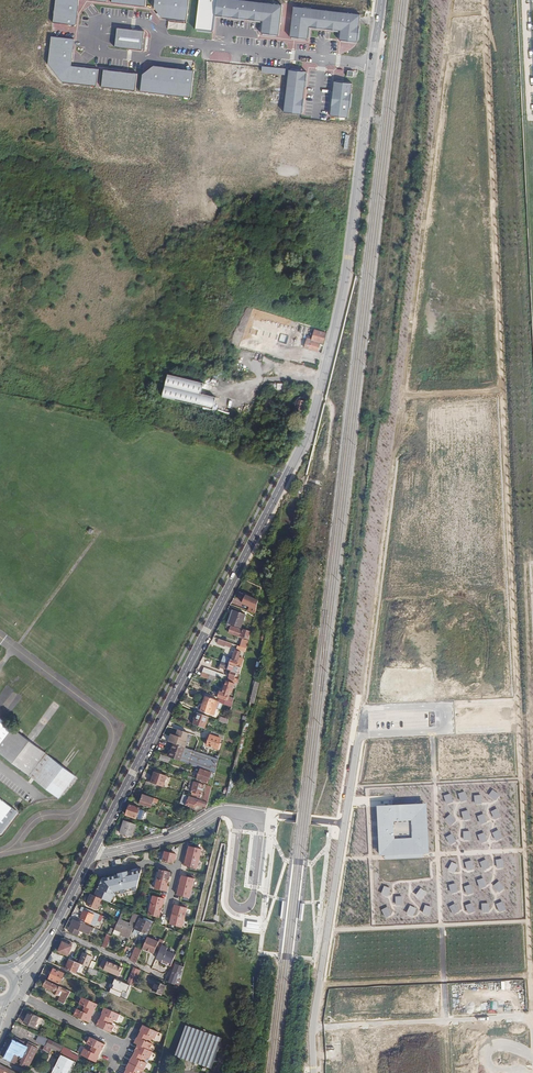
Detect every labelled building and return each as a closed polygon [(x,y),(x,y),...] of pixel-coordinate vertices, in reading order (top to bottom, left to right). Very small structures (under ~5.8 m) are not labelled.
[(79,0),(55,0),(52,21),(76,25),(79,0)] [(187,21),(189,0),(154,0),(153,8),(162,17),(187,21)] [(195,28),(212,30),(214,15),(261,21),(260,33),(279,35),(282,4),(242,0),(199,0),(195,28)] [(309,26),(341,30),(339,39),(356,41),(360,15),(293,7),(289,36),(307,38),(309,26)] [(144,31),(117,28),(115,47),(142,50),(144,31)] [(48,63),(62,82),(97,86),(99,69),(71,66),(74,39),(51,37),(48,63)] [(140,91),(191,97),(194,71),(153,66),(142,74),(140,91)] [(286,68),(262,66),(261,72),(285,74),(286,68)] [(101,87),(135,91),(137,74),(103,69),(101,87)] [(302,114),(307,72),(288,70),(283,111),(302,114)] [(352,83),(334,81),(330,116),(348,118),(352,83)] [(307,338),(323,342),(326,333),(314,330),(312,337),(307,335),(307,338)] [(323,343),(323,342),(307,338),(304,348),(317,352),(320,342),(323,343)] [(207,384),(168,374),(162,396),(213,409),(216,397),(200,394),(202,388),(205,389),(208,388),(208,386),(207,384)] [(284,392),(285,384),(277,383),(277,388),(274,388),(274,391),(277,391),(277,392),(284,392)] [(293,413),(301,415),(306,398),(301,397),(297,399),(293,413)] [(266,414),(273,400),(268,398),(260,414),(264,416),(265,413),(266,414)] [(254,599),(246,595),(243,603),(250,607),(248,611),(255,614),(258,602),(254,600),(254,599)] [(234,610),(229,624),(238,627),(241,628),(246,615),(234,610)] [(247,639),(250,632),(241,628),(238,627),(237,629),(231,627),(229,633),(244,639),(244,638),(247,639)] [(246,649),(248,641),(242,639),(240,646),(243,647),(246,649)] [(241,668),(243,660),(239,658),(241,653),(235,651),(232,659),(231,659),(229,664),(241,668)] [(241,670),(241,668),(229,664),(222,661),(219,667),(231,671),(229,679),(234,680),(238,669),(241,670)] [(215,677),(224,680),(225,676),(204,668),(203,672),(215,677)] [(215,677),(203,672),(201,676),(214,681),(215,677)] [(231,692),(234,684),(233,683),(228,681),(227,681),(222,693),(220,692),(218,698),(220,698),(233,702),(234,698),(229,697),(231,691),(231,692)] [(203,704),(217,709),(220,702),(205,697),(203,704)] [(215,716),(217,709),(203,704),(200,710),(215,716)] [(204,729),(209,717),(196,713),(192,724),(204,729)] [(58,801),(76,777),(5,721),(0,718),(0,756),(58,801)] [(168,741),(174,744),(182,746),(187,732),(173,728),(168,741)] [(223,740),(224,736),(212,731),(206,746),(219,750),(221,744),(220,743),(221,739),(223,740)] [(182,746),(174,744),(169,757),(170,758),(200,768),(215,773),(218,759),(182,746)] [(169,757),(161,755),(159,759),(169,763),(170,758),(169,757)] [(200,768),(197,780),(207,784),(209,778),(211,778),(211,777),(214,777),(215,773),(200,768)] [(150,778),(148,782),(160,786),(163,787),(167,776),(154,772),(152,779),(150,778)] [(159,790),(160,786),(148,782),(146,782),(145,786),(159,790)] [(200,797),(204,785),(194,782),(191,792),(191,794),(200,797)] [(203,801),(207,802),(211,787),(208,785),(203,801)] [(493,789),(488,795),(496,800),(498,797),(500,795),(493,789)] [(464,791),(457,794),(461,802),(464,801),(468,799),(464,791)] [(151,808),(153,802),(154,798),(143,794),(140,804),(151,808)] [(450,794),(443,796),(447,804),(450,803),(453,802),(450,794)] [(481,794),(474,795),(475,804),(478,803),(482,803),(481,794)] [(197,803),(207,806),(207,802),(203,801),(189,796),(186,805),(195,808),(197,803)] [(0,797),(0,834),(1,834),(17,813),(19,811),(17,809),(0,797)] [(377,806),(379,856),(428,853),(427,804),(393,805),(377,806)] [(140,808),(129,805),(126,815),(136,819),(140,808)] [(497,809),(490,812),(494,819),(497,817),(500,815),(497,809)] [(468,810),(462,812),(463,820),(467,819),(470,818),(468,810)] [(483,813),(477,817),(481,824),(484,823),(487,821),(483,813)] [(450,814),(445,819),(451,826),(453,824),(456,821),(450,814)] [(136,824),(124,821),(120,833),(131,837),(136,824)] [(497,830),(492,833),(497,841),(499,839),(502,837),(497,830)] [(484,832),(477,835),(480,843),(484,841),(487,840),(484,832)] [(453,834),(446,836),(449,844),(452,842),(456,841),(453,834)] [(202,849),(189,846),(188,851),(188,852),(186,852),(184,859),(185,860),(185,861),(184,866),(196,869),(202,849)] [(176,854),(165,851),(164,854),(162,854),(160,861),(173,864),(174,860),(175,858),(176,854)] [(486,859),(480,862),(483,869),(486,868),(489,866),(486,859)] [(471,860),(465,862),(467,871),(471,869),(474,869),(471,860)] [(458,865),(452,862),(448,870),(451,871),(454,873),(458,865)] [(98,889),(94,896),(102,899),(110,903),(115,894),(118,893),(118,894),(133,891),(133,889),(137,888),(142,870),(122,874),(102,878),(98,889)] [(155,886),(155,889),(166,892),(167,888),(167,887),(167,884),(168,882),(169,882),(170,878),(169,878),(169,877),(170,872),(160,870),(159,872),(157,872),(153,885),(155,886)] [(194,878),(181,875),(180,880),(179,881),(178,881),(176,889),(177,889),(177,890),(176,895),(188,898),(194,878)] [(484,878),(477,880),(480,889),(484,887),(487,887),(484,878)] [(499,880),(493,886),(498,892),(502,889),(505,886),(499,880)] [(455,884),(449,885),(452,894),(455,893),(458,891),(455,884)] [(470,884),(464,887),(468,895),(471,893),(474,892),(470,884)] [(385,886),(381,893),(385,895),(388,896),(391,889),(385,886)] [(421,888),(416,895),(419,897),(422,899),(427,893),(421,888)] [(94,896),(91,894),(86,905),(97,910),(102,899),(94,896)] [(164,899),(153,896),(152,899),(150,898),(147,912),(149,912),(148,915),(159,918),(160,913),(160,912),(161,912),(162,908),(161,908),(162,904),(163,903),(164,899)] [(502,901),(496,904),(500,911),(503,909),(506,908),(502,901)] [(472,902),(465,905),(468,913),(472,911),(475,910),(472,902)] [(185,908),(173,904),(171,909),(171,910),(170,910),(168,918),(169,918),(169,919),(168,924),(180,927),(185,908)] [(455,904),(449,907),(454,914),(456,913),(459,911),(455,904)] [(410,905),(407,912),(410,914),(413,915),(417,908),(410,905)] [(432,907),(425,905),(423,912),(426,913),(430,915),(432,907)] [(102,916),(82,907),(80,911),(83,912),(84,913),(83,915),(82,914),(80,919),(95,926),(98,919),(100,920),(102,916)] [(387,907),(382,911),(386,917),(388,915),(391,913),(387,907)] [(120,916),(117,923),(114,930),(120,932),(119,935),(129,939),(136,923),(133,922),(131,921),(129,923),(121,920),(122,917),(120,916)] [(146,937),(153,921),(143,917),(143,919),(140,918),(133,934),(136,935),(137,932),(139,933),(139,934),(146,937)] [(73,920),(72,923),(70,927),(68,931),(78,935),(80,931),(89,934),(90,931),(92,931),(93,929),(73,920)] [(106,949),(112,936),(107,934),(102,947),(106,949)] [(189,946),(191,938),(185,935),(181,944),(189,946)] [(147,937),(143,948),(146,950),(150,951),(154,953),(155,950),(159,952),(162,945),(164,941),(160,939),(159,942),(147,937)] [(68,945),(63,942),(58,952),(68,956),(72,946),(72,945),(70,944),(69,945),(68,945)] [(156,958),(163,961),(162,963),(171,966),(176,955),(166,951),(168,948),(162,945),(159,952),(156,958)] [(131,960),(137,962),(142,950),(136,948),(131,960)] [(78,963),(80,964),(88,967),(92,957),(91,957),(85,954),(83,953),(78,963)] [(74,961),(69,959),(66,969),(76,973),(80,964),(78,963),(74,961)] [(123,969),(103,960),(99,968),(119,977),(123,969)] [(127,984),(134,987),(140,971),(134,968),(127,984)] [(60,984),(64,974),(54,969),(49,979),(60,984)] [(178,987),(182,973),(175,970),(174,973),(173,972),(169,983),(178,987)] [(131,986),(116,979),(110,992),(122,997),(125,990),(128,992),(131,986)] [(59,986),(46,980),(44,986),(55,992),(54,993),(58,995),(62,987),(59,986)] [(166,986),(156,981),(152,990),(162,994),(166,986)] [(64,988),(57,1001),(64,1004),(71,991),(64,988)] [(98,1004),(93,1002),(84,997),(82,997),(80,1003),(82,1005),(85,1006),(84,1008),(83,1011),(80,1010),(77,1008),(74,1015),(85,1020),(89,1022),(90,1020),(89,1019),(91,1016),(94,1009),(96,1005),(97,1006),(98,1004)] [(117,1021),(120,1014),(105,1007),(104,1009),(105,1009),(103,1013),(100,1020),(99,1024),(98,1023),(97,1025),(112,1032),(115,1026),(112,1024),(109,1023),(110,1020),(111,1018),(114,1019),(117,1021)] [(39,1017),(29,1012),(24,1023),(34,1027),(39,1017)] [(132,1060),(131,1061),(130,1060),(128,1064),(129,1065),(128,1067),(127,1069),(127,1068),(126,1070),(125,1072),(143,1072),(148,1063),(144,1062),(142,1060),(143,1058),(144,1056),(146,1057),(150,1059),(153,1052),(149,1050),(152,1044),(149,1042),(147,1041),(148,1038),(149,1036),(152,1037),(155,1039),(158,1032),(143,1025),(142,1026),(144,1027),(142,1031),(141,1031),(138,1037),(137,1039),(136,1041),(135,1041),(134,1043),(138,1045),(137,1047),(138,1047),(137,1049),(136,1051),(136,1050),(132,1057),(133,1057),(132,1059),(132,1060)] [(197,1065),(211,1070),(219,1046),(222,1039),(185,1027),(175,1058),(186,1061),(197,1065)] [(37,1042),(50,1048),(54,1042),(40,1035),(37,1042)] [(90,1037),(88,1040),(86,1044),(89,1045),(92,1047),(91,1049),(90,1052),(87,1050),(84,1048),(81,1055),(96,1063),(97,1061),(96,1060),(98,1056),(101,1050),(102,1046),(104,1047),(105,1044),(90,1037)] [(19,1043),(19,1041),(20,1041),(16,1038),(14,1041),(13,1041),(4,1058),(20,1067),(21,1065),(28,1069),(38,1050),(28,1045),(27,1045),(26,1047),(19,1043)] [(54,1050),(61,1054),(52,1072),(71,1072),(79,1057),(70,1053),(71,1051),(63,1047),(64,1047),(58,1044),(57,1044),(54,1050)] [(0,1064),(0,1072),(4,1072),(5,1071),(8,1072),(14,1072),(16,1072),(0,1064)]
